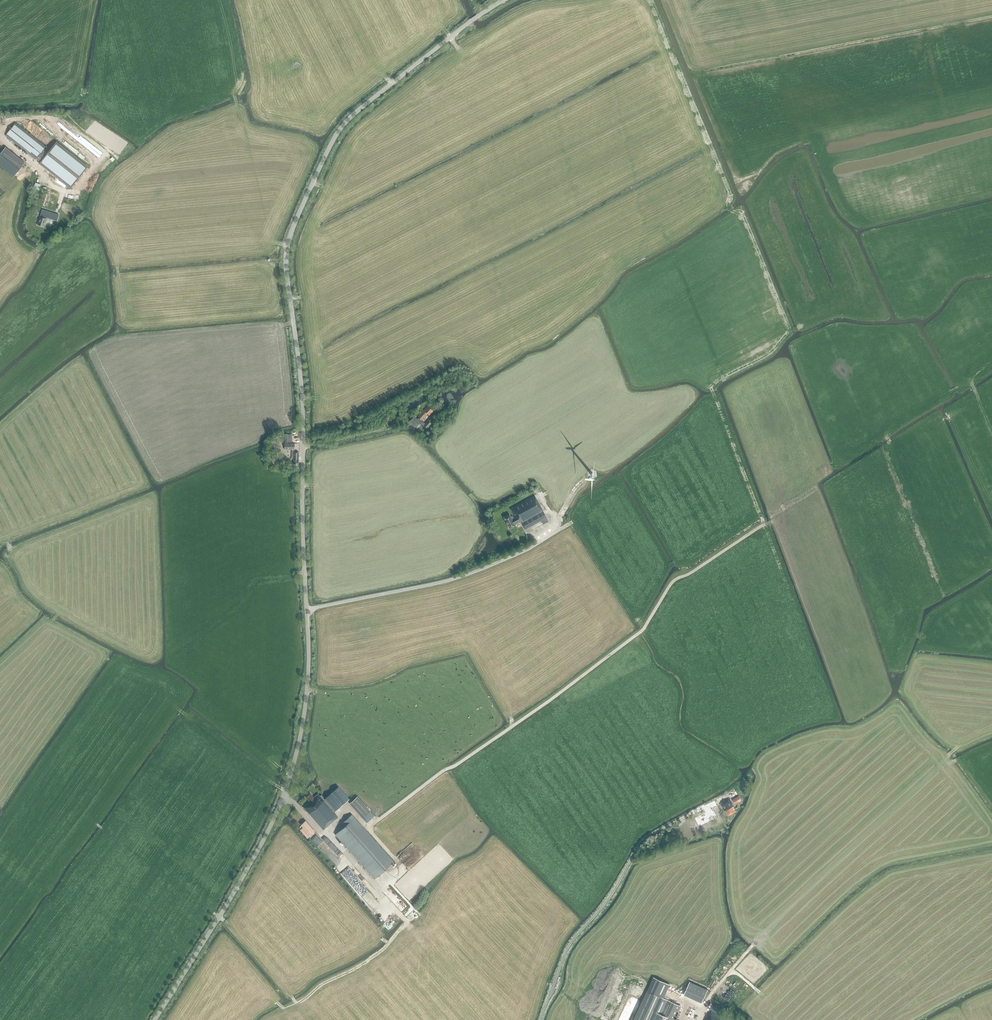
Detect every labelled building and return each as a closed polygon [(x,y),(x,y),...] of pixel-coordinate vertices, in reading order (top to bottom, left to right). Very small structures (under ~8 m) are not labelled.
[(46,147),(16,123),(5,136),(36,160),(36,159),(40,162),(40,163),(71,188),(87,168),(56,143),(49,151),(45,148),(46,147)] [(14,177),(25,163),(5,147),(0,154),(0,166),(14,177)] [(101,151),(102,152),(101,154),(103,156),(105,158),(109,153),(103,148),(101,151)] [(57,221),(65,194),(48,188),(41,211),(42,211),(38,225),(44,227),(47,217),(57,221)] [(425,424),(421,421),(427,414),(429,415),(433,411),(432,410),(428,406),(418,418),(417,420),(414,417),(409,421),(417,428),(419,426),(422,428),(424,426),(427,428),(431,424),(430,422),(428,421),(425,424)] [(293,464),(298,464),(298,452),(294,452),(295,444),(285,444),(284,450),(292,450),(292,458),(293,458),(293,464)] [(515,526),(515,525),(521,522),(526,529),(541,521),(543,525),(548,522),(546,518),(547,518),(534,496),(510,509),(515,517),(514,518),(512,515),(510,516),(509,514),(504,518),(510,529),(515,526)] [(318,794),(314,798),(312,795),(310,793),(306,797),(307,799),(310,802),(304,808),(308,812),(323,830),(330,824),(331,826),(335,823),(332,819),(337,814),(335,811),(349,799),(338,787),(331,793),(326,798),(325,799),(322,795),(320,796),(318,794)] [(349,803),(353,807),(358,813),(367,823),(374,816),(357,796),(349,803)] [(732,800),(735,805),(742,801),(739,796),(732,800)] [(725,810),(728,816),(735,812),(733,807),(733,806),(730,799),(720,804),(724,811),(725,810)] [(375,879),(393,863),(361,826),(352,815),(342,823),(345,826),(335,835),(342,843),(343,842),(375,879)] [(300,830),(301,831),(307,838),(315,831),(305,820),(300,825),(303,827),(300,830)] [(364,884),(367,881),(361,874),(358,877),(364,884)] [(383,890),(392,900),(397,895),(388,885),(383,890)] [(700,1002),(706,989),(688,981),(682,994),(700,1002)] [(681,1006),(668,1000),(661,1014),(668,1018),(667,1019),(674,1019),(681,1006)] [(653,1011),(641,1005),(634,1019),(649,1019),(653,1011)] [(716,1014),(719,1009),(712,1005),(709,1009),(712,1011),(707,1019),(727,1019),(716,1014)]
